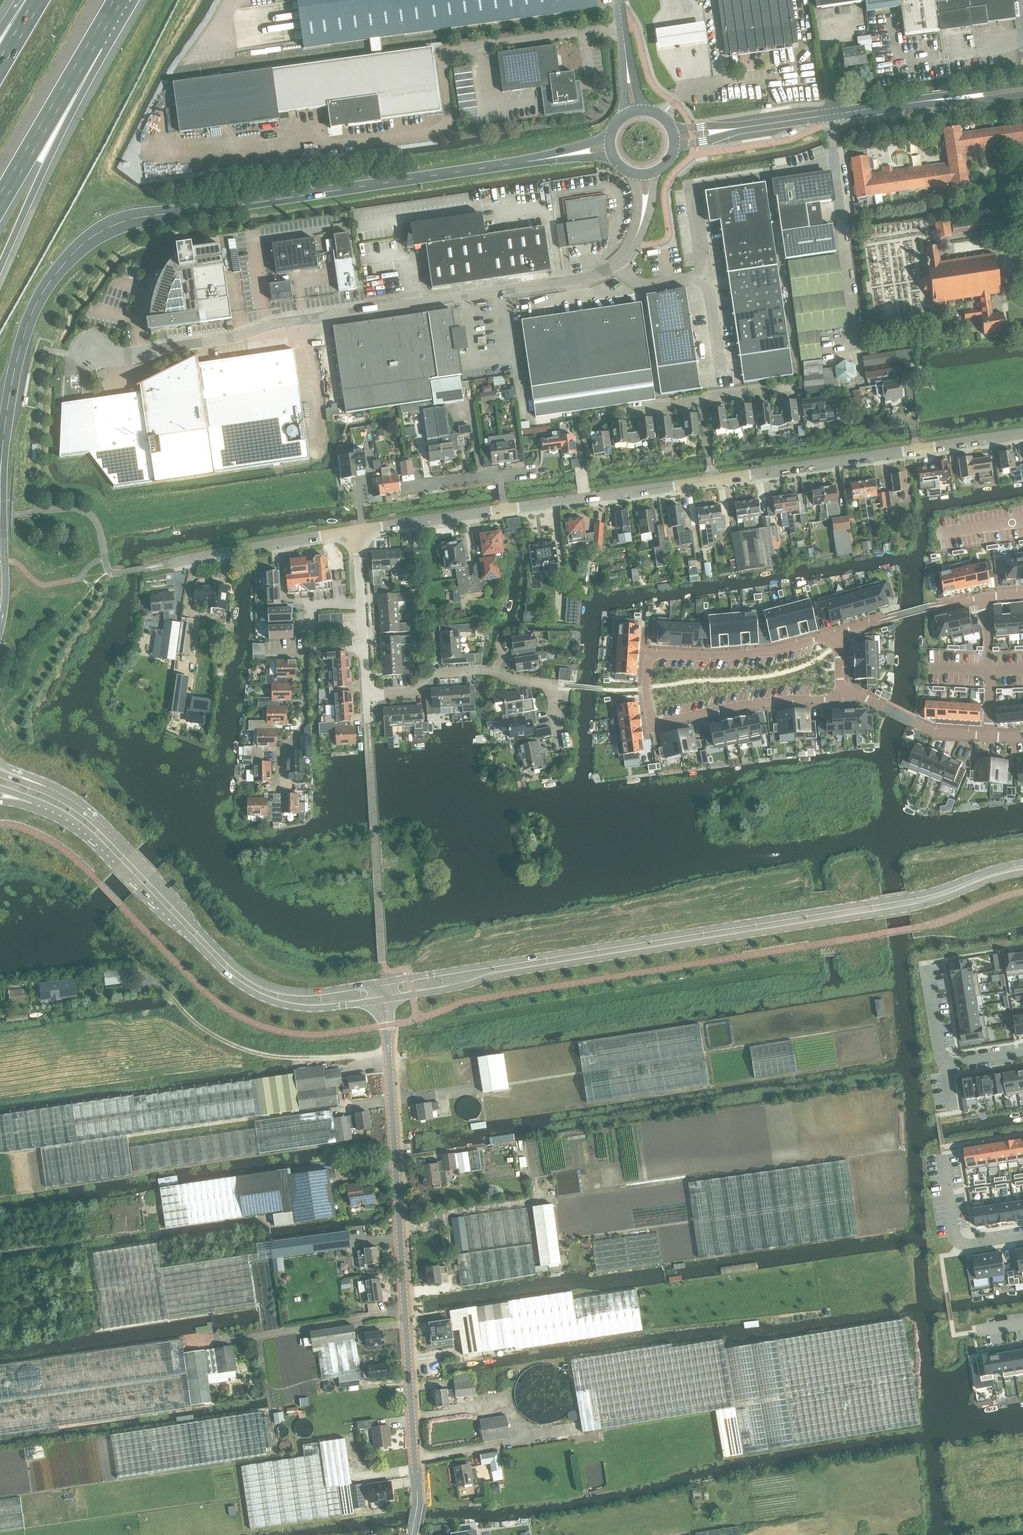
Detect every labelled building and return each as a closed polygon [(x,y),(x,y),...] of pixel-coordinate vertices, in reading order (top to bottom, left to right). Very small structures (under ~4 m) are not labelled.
[(371,49),(381,47),(380,38),(598,9),(597,0),(298,0),(305,49),(370,40),(371,49)] [(797,43),(791,0),(718,0),(726,53),(797,43)] [(815,8),(864,2),(864,0),(814,0),(815,8)] [(864,2),(865,12),(901,7),(900,0),(864,0),(864,2)] [(901,7),(904,34),(940,29),(936,0),(900,0),(901,7)] [(940,29),(972,25),(969,0),(936,0),(940,29)] [(972,25),(1015,19),(1013,0),(969,0),(972,25)] [(702,23),(654,31),(657,50),(705,43),(702,23)] [(857,38),(858,44),(859,48),(863,48),(871,47),(869,36),(857,38)] [(555,46),(497,54),(502,92),(540,87),(544,116),(574,112),(584,111),(583,105),(580,81),(575,81),(573,73),(559,75),(558,68),(556,55),(555,46)] [(179,132),(236,124),(279,119),(278,113),(327,107),(330,129),(381,122),(381,120),(380,114),(385,113),(386,119),(441,112),(432,48),(382,55),(381,47),(371,49),(372,56),(348,60),(343,60),(233,75),(232,70),(224,71),(225,75),(173,82),(179,132)] [(865,64),(864,54),(863,48),(859,48),(842,51),(844,67),(865,64)] [(471,66),(453,68),(454,75),(472,73),(471,66)] [(472,73),(454,75),(455,82),(473,79),(472,73)] [(473,79),(455,82),(456,89),(474,86),(473,79)] [(474,86),(456,89),(457,96),(475,93),(474,86)] [(475,93),(457,96),(458,103),(476,100),(475,93)] [(477,107),(476,100),(458,103),(459,110),(477,107)] [(477,107),(459,110),(460,117),(478,114),(477,107)] [(1000,128),(1002,144),(1018,142),(1018,144),(1019,146),(1020,147),(1022,147),(1022,124),(1000,128)] [(990,151),(989,146),(1002,144),(1000,128),(961,134),(960,126),(943,128),(945,141),(944,142),(943,144),(944,146),(946,147),(948,162),(892,170),(891,165),(886,166),(887,170),(870,173),(867,156),(851,158),(857,198),(873,196),(873,195),(951,183),(952,191),(969,189),(968,180),(969,176),(969,172),(968,168),(965,165),(964,154),(990,151)] [(828,173),(773,182),(781,233),(785,259),(836,251),(832,225),(809,228),(805,205),(832,201),(828,173)] [(1018,173),(1012,174),(1002,175),(1003,184),(1019,181),(1018,173)] [(719,221),(727,273),(777,265),(766,194),(764,183),(704,192),(705,204),(706,204),(708,223),(719,221)] [(556,225),(559,248),(602,242),(602,239),(607,238),(607,239),(608,240),(609,220),(606,220),(607,195),(565,201),(568,223),(556,225)] [(432,288),(499,278),(493,234),(485,235),(482,212),(410,222),(412,235),(408,236),(407,248),(426,245),(432,288)] [(989,219),(951,225),(953,234),(991,228),(989,219)] [(951,236),(949,221),(935,223),(937,238),(951,236)] [(551,271),(544,227),(493,234),(499,278),(551,271)] [(334,253),(339,291),(356,288),(348,234),(334,236),(337,252),(334,253)] [(314,238),(272,244),(276,274),(318,267),(314,238)] [(174,258),(172,259),(164,270),(158,282),(154,295),(151,308),(150,321),(151,335),(166,329),(177,327),(177,326),(231,318),(224,266),(221,244),(193,249),(192,244),(177,246),(178,254),(176,256),(174,258)] [(937,245),(930,246),(925,247),(926,259),(926,265),(927,265),(929,274),(922,280),(923,290),(931,293),(933,303),(937,303),(979,297),(981,310),(964,312),(965,319),(981,316),(983,334),(1005,331),(1002,313),(992,314),(989,295),(1000,293),(995,254),(940,262),(937,245)] [(801,361),(821,358),(817,332),(847,328),(837,256),(797,262),(788,263),(798,346),(801,361)] [(730,294),(780,286),(777,265),(727,273),(730,294)] [(290,282),(270,285),(271,292),(291,290),(290,282)] [(783,307),(780,286),(730,294),(733,315),(783,307)] [(646,298),(646,297),(650,323),(690,317),(685,288),(686,288),(686,287),(656,294),(646,295),(646,297),(646,298)] [(291,290),(271,292),(272,300),(292,297),(291,290)] [(603,308),(581,312),(595,408),(655,399),(641,308),(640,304),(603,309),(603,308)] [(733,315),(738,344),(787,337),(783,307),(733,315)] [(452,310),(333,327),(346,413),(432,400),(429,380),(462,375),(452,310)] [(536,417),(595,408),(581,312),(559,315),(559,316),(522,321),(523,325),(522,325),(536,417)] [(684,350),(694,349),(690,317),(650,323),(655,355),(657,368),(659,382),(698,376),(696,362),(686,363),(684,350)] [(738,344),(739,356),(789,348),(787,337),(738,344)] [(793,375),(789,348),(739,356),(743,382),(793,375)] [(694,349),(684,350),(686,363),(696,362),(694,349)] [(866,379),(898,374),(896,363),(911,361),(910,349),(863,357),(866,379)] [(131,394),(62,404),(60,457),(89,453),(113,487),(154,481),(154,483),(215,474),(215,472),(308,458),(306,440),(287,443),(286,435),(288,437),(291,439),(294,438),(297,436),(298,433),(298,430),(296,428),(293,427),(290,427),(287,429),(286,432),(285,424),(304,422),(293,350),(198,363),(197,356),(198,356),(198,355),(131,389),(131,394)] [(856,377),(855,365),(844,360),(837,365),(834,367),(834,368),(822,369),(821,360),(802,362),(804,381),(803,382),(804,394),(838,391),(837,380),(847,384),(856,377)] [(504,374),(494,376),(495,384),(505,382),(504,374)] [(660,395),(700,389),(698,376),(659,382),(660,395)] [(460,377),(430,381),(433,402),(434,405),(464,401),(460,377)] [(882,384),(875,385),(876,395),(880,397),(884,397),(884,401),(902,399),(899,381),(882,383),(882,384)] [(513,390),(504,391),(505,399),(515,398),(513,390)] [(854,398),(849,398),(851,408),(862,407),(860,390),(853,391),(854,398)] [(483,393),(480,394),(481,402),(496,400),(495,392),(492,392),(483,393)] [(833,421),(831,406),(824,407),(824,403),(821,404),(821,399),(801,402),(803,412),(811,411),(813,424),(833,421)] [(781,403),(783,415),(777,416),(778,427),(786,425),(785,423),(798,421),(796,401),(781,403)] [(433,402),(400,407),(401,414),(423,410),(427,440),(432,439),(433,444),(427,445),(428,454),(430,462),(442,460),(434,409),(434,405),(433,402)] [(736,403),(738,419),(732,420),(734,431),(741,429),(740,427),(754,425),(751,405),(745,406),(744,402),(736,403)] [(726,431),(734,431),(732,420),(726,420),(724,404),(716,406),(716,410),(710,411),(713,431),(726,429),(726,431)] [(771,427),(778,427),(777,416),(771,416),(769,405),(755,406),(758,427),(771,425),(771,427)] [(451,436),(446,407),(434,409),(442,460),(444,460),(444,461),(450,460),(450,459),(454,458),(453,451),(458,450),(455,435),(451,436)] [(684,428),(678,429),(679,440),(687,438),(686,436),(699,435),(697,414),(682,416),(684,428)] [(638,420),(639,432),(633,433),(635,444),(642,442),(642,440),(655,439),(652,418),(638,420)] [(672,438),(672,440),(679,440),(678,429),(672,430),(670,418),(656,420),(659,440),(672,438)] [(627,444),(635,444),(633,433),(627,434),(625,422),(611,424),(614,444),(627,442),(627,444)] [(470,425),(459,427),(460,435),(471,433),(470,425)] [(537,441),(535,426),(524,428),(527,443),(537,441)] [(611,454),(608,431),(601,433),(601,431),(597,432),(597,438),(592,439),(594,454),(604,453),(604,455),(611,454)] [(555,452),(557,450),(561,449),(560,438),(560,433),(541,435),(543,452),(549,451),(552,452),(555,452)] [(513,435),(501,436),(504,463),(516,461),(513,435)] [(489,438),(492,464),(504,463),(501,436),(489,438)] [(573,436),(560,438),(561,449),(562,455),(563,455),(565,456),(569,456),(570,454),(575,453),(573,436)] [(363,449),(352,451),(353,457),(355,471),(366,469),(363,449)] [(1021,481),(1022,481),(1020,465),(1019,465),(1019,466),(1013,467),(1013,466),(1011,451),(998,453),(1001,471),(1009,470),(1010,477),(1013,477),(1014,482),(1021,481)] [(353,457),(338,459),(341,480),(356,478),(355,471),(353,457)] [(971,457),(958,459),(961,479),(973,477),(973,474),(971,461),(971,458),(971,457)] [(976,460),(971,461),(973,474),(977,473),(979,483),(998,480),(996,466),(990,467),(989,458),(976,460)] [(379,460),(373,461),(374,470),(381,469),(382,469),(379,460)] [(411,461),(400,462),(402,476),(413,474),(411,461)] [(935,464),(936,467),(928,467),(931,496),(939,495),(938,485),(934,485),(933,481),(948,479),(946,462),(935,464)] [(390,467),(385,468),(389,492),(400,491),(397,472),(390,473),(390,467)] [(928,496),(931,496),(928,467),(918,469),(921,489),(927,489),(928,496)] [(385,495),(385,493),(389,492),(385,468),(382,469),(381,469),(382,478),(372,479),(375,497),(385,495)] [(892,491),(884,492),(887,508),(894,507),(892,493),(894,493),(902,492),(903,499),(903,500),(913,501),(913,498),(920,498),(919,489),(914,489),(914,483),(910,483),(910,484),(906,484),(905,474),(892,476),(892,477),(890,477),(892,491)] [(877,497),(874,481),(863,483),(865,498),(868,518),(874,517),(872,506),(871,506),(870,498),(877,497)] [(862,519),(868,518),(865,498),(863,483),(851,485),(853,500),(860,499),(862,508),(860,508),(862,519)] [(827,521),(828,521),(832,521),(831,520),(839,519),(834,487),(823,489),(827,521)] [(811,493),(804,494),(806,505),(813,504),(813,507),(820,506),(822,522),(827,521),(823,489),(811,490),(811,493)] [(880,508),(887,508),(884,492),(878,493),(880,508)] [(796,495),(784,497),(789,525),(794,524),(793,515),(799,514),(799,511),(798,511),(796,495)] [(774,508),(768,509),(769,515),(781,514),(782,520),(781,520),(782,528),(789,527),(789,525),(784,497),(773,498),(774,508)] [(746,502),(751,531),(755,530),(753,517),(761,516),(758,500),(746,502)] [(743,519),(745,532),(751,531),(746,502),(735,504),(737,520),(743,519)] [(713,507),(709,508),(713,537),(714,537),(719,536),(717,527),(726,526),(724,516),(722,516),(720,506),(719,506),(718,505),(713,506),(713,507)] [(692,541),(694,541),(692,530),(686,531),(683,506),(669,508),(671,526),(678,526),(679,531),(677,532),(679,545),(692,543),(692,541)] [(709,545),(715,544),(714,537),(713,537),(709,508),(697,510),(699,526),(706,525),(709,545)] [(639,511),(637,511),(640,533),(641,533),(642,541),(653,540),(653,547),(654,547),(656,567),(668,566),(666,545),(665,545),(663,525),(662,525),(656,526),(654,510),(646,511),(645,509),(641,510),(639,511)] [(808,523),(808,524),(814,523),(813,511),(806,512),(806,513),(808,523)] [(618,539),(613,540),(613,544),(619,543),(631,542),(630,533),(627,512),(621,513),(621,512),(617,512),(616,513),(615,513),(617,528),(623,527),(624,534),(617,535),(618,539)] [(806,513),(799,514),(801,524),(808,523),(806,513)] [(508,517),(508,526),(521,525),(520,516),(508,517)] [(769,517),(762,518),(763,529),(770,528),(770,527),(769,517)] [(847,517),(839,519),(831,520),(832,521),(836,556),(852,553),(849,530),(848,521),(847,517)] [(569,545),(586,542),(593,540),(592,550),(601,551),(602,541),(602,533),(603,523),(595,523),(594,533),(585,534),(583,518),(573,520),(571,518),(567,519),(566,521),(565,521),(569,545)] [(770,527),(770,528),(773,548),(778,547),(780,540),(778,526),(770,527)] [(766,568),(766,567),(775,565),(774,554),(773,548),(770,528),(763,529),(755,530),(751,531),(745,532),(732,534),(735,559),(737,568),(737,572),(766,568)] [(502,552),(503,552),(502,547),(503,546),(501,531),(489,532),(488,531),(485,531),(484,533),(482,533),(485,555),(482,556),(482,559),(479,560),(482,581),(500,579),(497,559),(503,558),(502,552)] [(438,547),(437,550),(437,555),(440,558),(445,557),(446,565),(447,569),(457,567),(458,579),(468,577),(478,575),(476,564),(469,565),(469,566),(465,566),(464,560),(466,560),(464,550),(463,550),(462,542),(443,545),(444,546),(443,546),(440,547),(438,547)] [(551,564),(558,563),(554,543),(545,544),(545,543),(538,544),(538,545),(529,547),(533,573),(545,571),(544,568),(543,565),(551,564)] [(382,571),(391,571),(390,550),(371,552),(373,586),(374,585),(375,593),(382,592),(381,578),(382,578),(382,571)] [(403,550),(390,550),(391,571),(402,570),(403,582),(411,581),(409,555),(404,555),(403,550)] [(331,573),(329,573),(327,558),(325,556),(316,557),(314,560),(307,561),(307,558),(291,560),(292,575),(287,576),(289,593),(288,593),(288,594),(333,589),(331,573)] [(998,559),(997,559),(999,574),(1005,573),(1005,580),(1017,579),(1015,558),(998,560),(998,559)] [(990,561),(973,565),(978,586),(989,583),(986,572),(992,570),(990,561)] [(710,562),(703,563),(705,576),(712,575),(710,562)] [(961,563),(949,566),(950,570),(954,591),(966,588),(962,568),(961,563)] [(962,568),(966,588),(978,586),(973,565),(962,568)] [(688,570),(690,582),(699,580),(697,568),(688,570)] [(950,570),(927,575),(930,591),(942,588),(943,593),(954,591),(950,570)] [(267,574),(260,574),(261,588),(267,588),(267,587),(280,587),(280,571),(267,571),(267,574)] [(478,575),(468,577),(458,579),(457,579),(458,587),(452,588),(454,603),(461,602),(460,596),(481,593),(478,575)] [(209,608),(226,610),(229,585),(211,583),(211,586),(196,584),(194,600),(209,603),(209,608)] [(888,584),(872,589),(878,609),(888,605),(887,599),(892,597),(888,583),(888,584)] [(267,588),(268,603),(281,603),(280,587),(267,587),(267,588)] [(859,588),(847,592),(854,616),(866,612),(860,592),(859,588)] [(151,592),(152,612),(164,611),(164,621),(168,620),(167,611),(174,611),(173,589),(162,590),(162,591),(151,592)] [(860,592),(866,612),(878,609),(872,589),(860,592)] [(847,592),(834,596),(835,600),(836,599),(842,619),(854,616),(847,592)] [(388,594),(378,595),(378,601),(379,613),(398,611),(398,602),(408,601),(408,593),(388,594)] [(808,597),(797,601),(802,622),(806,621),(808,627),(815,625),(808,597)] [(835,600),(819,604),(824,620),(829,618),(831,623),(842,619),(836,599),(835,600)] [(797,601),(786,603),(793,633),(799,631),(797,624),(802,622),(797,601)] [(269,621),(269,624),(289,623),(289,621),(293,621),(292,608),(288,608),(288,603),(281,603),(268,603),(268,604),(268,609),(269,621)] [(579,604),(566,603),(565,623),(577,624),(579,604)] [(786,603),(774,606),(780,628),(785,627),(787,634),(793,633),(786,603)] [(774,606),(763,609),(770,637),(777,635),(776,629),(780,628),(774,606)] [(1012,615),(1007,615),(1009,635),(1020,634),(1018,608),(1011,609),(1012,615)] [(466,618),(464,609),(454,611),(455,620),(466,618)] [(970,609),(959,612),(964,636),(975,633),(974,630),(980,628),(977,618),(972,619),(970,609)] [(1002,609),(995,610),(997,638),(1010,637),(1009,635),(1007,615),(1003,616),(1002,609)] [(755,610),(743,611),(745,633),(749,633),(750,639),(757,638),(755,610)] [(398,611),(379,613),(379,627),(380,633),(390,633),(410,632),(410,624),(399,624),(399,623),(398,611)] [(743,611),(731,612),(731,614),(732,614),(734,642),(740,641),(739,634),(745,633),(743,611)] [(959,612),(947,614),(951,635),(952,638),(964,636),(959,612)] [(731,614),(721,615),(722,635),(728,635),(729,642),(734,642),(732,614),(731,614)] [(938,623),(932,624),(935,639),(936,639),(936,638),(951,635),(947,614),(936,617),(938,623)] [(721,615),(709,616),(711,643),(718,642),(718,635),(722,635),(721,615)] [(193,620),(182,618),(177,653),(188,655),(193,620)] [(618,618),(617,637),(638,638),(639,626),(634,626),(634,619),(618,618)] [(175,660),(180,623),(165,621),(160,658),(175,660)] [(652,622),(651,637),(657,637),(657,644),(668,644),(669,623),(653,622),(652,622)] [(269,639),(293,638),(293,625),(289,625),(289,623),(269,624),(269,626),(269,639)] [(669,623),(668,644),(681,645),(682,624),(669,623)] [(450,631),(441,632),(442,644),(461,643),(460,633),(470,632),(470,624),(450,625),(450,631)] [(682,624),(681,645),(692,646),(692,641),(698,641),(699,625),(682,624)] [(520,650),(521,658),(521,659),(536,656),(535,648),(533,635),(530,635),(529,634),(524,635),(523,637),(512,638),(514,651),(520,650)] [(380,643),(381,656),(401,655),(400,644),(411,644),(410,635),(390,637),(380,637),(380,643)] [(865,642),(853,643),(854,655),(875,654),(878,654),(878,641),(874,641),(874,636),(865,636),(865,642)] [(617,637),(617,649),(638,650),(638,638),(617,637)] [(462,655),(461,643),(442,644),(442,657),(452,657),(452,663),(475,662),(475,661),(475,655),(475,654),(462,655)] [(265,644),(253,644),(253,655),(265,655),(265,644)] [(617,649),(616,662),(637,663),(638,650),(617,649)] [(332,670),(351,668),(350,657),(347,657),(347,652),(339,652),(323,653),(323,659),(332,659),(332,670)] [(875,654),(854,655),(854,667),(875,667),(879,666),(878,654),(875,654)] [(412,666),(402,666),(401,655),(381,656),(382,669),(383,676),(392,675),(412,674),(412,666)] [(538,668),(536,656),(521,659),(521,658),(515,659),(517,672),(528,670),(530,672),(534,671),(536,669),(538,668)] [(266,684),(272,684),(272,680),(287,680),(287,677),(296,677),(296,660),(269,660),(269,676),(261,676),(261,684),(266,683),(266,684)] [(616,662),(615,680),(624,681),(625,674),(636,675),(637,663),(616,662)] [(875,667),(854,667),(855,679),(866,679),(867,685),(876,685),(875,667)] [(352,680),(351,668),(332,670),(333,681),(329,681),(330,687),(345,685),(348,685),(348,680),(352,680)] [(559,669),(558,680),(570,681),(571,670),(559,669)] [(174,675),(169,710),(181,712),(186,677),(174,675)] [(267,704),(279,704),(279,701),(291,700),(291,683),(287,683),(287,680),(272,680),(272,684),(272,698),(258,698),(258,707),(267,707),(267,704)] [(352,690),(345,691),(345,685),(330,687),(330,692),(334,692),(335,704),(353,702),(352,690)] [(474,709),(474,702),(470,702),(469,686),(450,687),(451,706),(452,706),(462,705),(463,712),(471,712),(471,709),(474,709)] [(433,714),(441,714),(441,706),(451,706),(450,687),(431,688),(431,692),(432,704),(429,704),(430,712),(433,711),(433,714)] [(504,702),(506,715),(524,712),(534,710),(537,710),(536,701),(533,701),(532,699),(523,701),(523,700),(520,700),(519,692),(507,693),(507,691),(494,693),(496,704),(504,702)] [(189,710),(187,721),(203,724),(204,717),(205,717),(206,715),(205,714),(205,713),(209,713),(210,701),(193,698),(192,710),(189,710)] [(625,699),(615,700),(618,717),(618,718),(639,715),(637,703),(626,705),(625,699)] [(922,710),(921,715),(926,715),(926,718),(937,719),(938,699),(927,699),(927,710),(922,710)] [(938,699),(937,719),(948,720),(949,702),(949,700),(938,699)] [(960,703),(959,721),(970,721),(971,704),(971,701),(960,701),(960,703)] [(331,715),(326,716),(327,721),(351,719),(350,715),(354,714),(353,702),(335,704),(336,715),(331,715)] [(949,702),(948,720),(959,721),(960,703),(949,702)] [(335,703),(326,703),(326,713),(335,713),(335,703)] [(1019,703),(1009,704),(1009,706),(1011,723),(1021,722),(1020,705),(1019,703)] [(275,730),(275,729),(275,724),(286,724),(286,706),(279,706),(279,704),(267,704),(267,707),(267,721),(249,721),(249,730),(253,730),(275,730)] [(971,704),(970,721),(981,722),(982,705),(971,704)] [(415,705),(402,706),(403,724),(414,724),(415,736),(423,735),(423,732),(428,732),(427,722),(422,723),(422,712),(421,705),(415,705)] [(389,707),(383,707),(383,716),(383,717),(385,737),(393,737),(392,725),(393,725),(403,724),(402,706),(389,707)] [(1009,706),(998,707),(999,724),(1011,723),(1009,706)] [(809,709),(793,710),(795,733),(795,738),(805,737),(805,738),(816,737),(816,729),(815,721),(810,722),(809,709)] [(855,709),(843,710),(843,731),(844,730),(855,730),(856,730),(855,709)] [(867,709),(855,709),(856,730),(855,730),(856,734),(868,733),(867,730),(873,729),(873,730),(873,715),(867,715),(867,709)] [(533,734),(531,722),(536,722),(534,710),(524,712),(506,715),(502,716),(503,720),(500,721),(502,732),(509,730),(510,738),(533,734)] [(778,724),(773,724),(774,732),(779,732),(779,735),(779,742),(795,741),(795,738),(795,733),(793,710),(777,712),(778,724)] [(832,715),(826,715),(826,731),(832,731),(832,735),(844,734),(844,730),(843,731),(843,710),(831,710),(832,715)] [(618,717),(613,718),(613,719),(615,731),(640,728),(639,715),(618,718),(618,717)] [(757,715),(745,717),(750,738),(749,738),(750,743),(762,740),(761,735),(767,734),(765,725),(759,726),(757,715)] [(745,717),(733,720),(737,740),(749,738),(750,738),(745,717)] [(351,726),(351,719),(327,721),(328,730),(336,730),(338,744),(357,743),(355,726),(351,726)] [(733,720),(720,723),(725,743),(737,740),(733,720)] [(711,736),(705,738),(707,747),(712,746),(725,743),(720,723),(709,725),(711,736)] [(535,730),(537,738),(551,735),(549,727),(535,730)] [(640,728),(615,731),(617,744),(642,740),(640,728)] [(692,728),(676,732),(681,754),(697,751),(696,748),(701,747),(699,739),(695,741),(692,728)] [(244,746),(244,754),(263,754),(263,747),(276,747),(276,729),(275,729),(275,730),(253,730),(253,746),(244,746)] [(659,730),(653,731),(655,741),(661,740),(659,730)] [(663,747),(658,748),(660,756),(665,755),(666,758),(681,754),(676,732),(661,735),(663,747)] [(561,735),(564,748),(571,747),(568,734),(561,735)] [(311,757),(311,737),(301,737),(301,751),(287,751),(287,779),(295,779),(295,773),(304,773),(304,757),(311,757)] [(520,754),(516,755),(517,761),(521,760),(522,768),(532,767),(533,771),(546,769),(544,756),(539,757),(538,754),(541,753),(539,741),(537,741),(536,738),(525,740),(526,745),(519,746),(520,754)] [(642,740),(617,744),(618,755),(623,755),(624,761),(639,759),(639,753),(644,752),(642,740)] [(910,746),(904,761),(909,763),(907,768),(919,772),(928,749),(917,744),(915,749),(910,746)] [(928,749),(919,772),(930,777),(940,753),(928,749)] [(706,750),(700,751),(703,764),(709,763),(708,757),(706,750)] [(940,753),(930,777),(942,782),(952,758),(940,753)] [(271,781),(271,762),(263,762),(263,754),(244,754),(244,756),(243,756),(243,765),(254,765),(254,771),(249,771),(247,772),(247,779),(249,781),(254,781),(271,781)] [(952,758),(942,782),(959,789),(967,770),(961,767),(963,763),(952,758)] [(971,771),(970,779),(975,779),(975,781),(991,783),(993,760),(977,758),(976,771),(971,771)] [(993,760),(991,783),(1007,784),(1007,781),(1012,781),(1013,773),(1008,773),(1009,761),(993,760)] [(1008,785),(1008,797),(1016,797),(1017,786),(1008,785)] [(273,805),(273,821),(273,823),(273,826),(274,826),(278,826),(279,826),(279,823),(283,823),(283,813),(299,813),(299,811),(305,811),(305,803),(299,803),(299,794),(282,794),(282,805),(273,805)] [(273,821),(273,805),(267,805),(267,798),(248,798),(248,815),(264,815),(264,821),(273,821)] [(1016,953),(1004,955),(1008,977),(1019,975),(1016,954),(1016,953)] [(956,965),(951,966),(953,978),(954,978),(974,974),(972,963),(967,964),(967,961),(955,963),(956,965)] [(125,969),(103,971),(105,985),(126,983),(125,969)] [(974,974),(954,978),(956,988),(979,984),(978,973),(974,974)] [(74,980),(41,984),(42,998),(51,997),(52,999),(61,998),(61,995),(76,993),(74,980)] [(979,984),(956,988),(958,999),(977,996),(981,995),(979,984)] [(27,989),(8,990),(9,1002),(28,1000),(27,989)] [(977,996),(958,999),(959,1009),(978,1006),(977,996)] [(882,998),(874,999),(877,1017),(885,1016),(882,998)] [(978,1006),(959,1009),(961,1020),(980,1017),(978,1006)] [(1014,1017),(1017,1036),(1022,1035),(1022,1015),(1014,1017)] [(980,1017),(961,1020),(963,1030),(986,1026),(985,1016),(980,1017)] [(596,1051),(579,1053),(586,1102),(586,1103),(708,1084),(699,1024),(594,1040),(596,1051)] [(963,1030),(962,1030),(964,1042),(989,1038),(987,1026),(986,1026),(963,1030)] [(594,1040),(577,1042),(579,1053),(596,1051),(594,1040)] [(755,1077),(750,1046),(708,1053),(713,1084),(755,1077)] [(862,1046),(862,1057),(873,1057),(873,1046),(862,1046)] [(477,1057),(482,1093),(509,1089),(503,1053),(477,1057)] [(294,1074),(255,1080),(261,1115),(299,1110),(338,1104),(336,1087),(327,1088),(324,1070),(324,1066),(294,1070),(294,1074)] [(340,1068),(324,1070),(327,1088),(336,1087),(342,1086),(343,1093),(350,1092),(350,1089),(366,1087),(365,1075),(348,1077),(348,1078),(341,1078),(340,1068)] [(1015,1072),(1018,1094),(1022,1093),(1022,1071),(1015,1072)] [(1015,1072),(1003,1074),(1007,1096),(1018,1094),(1015,1072)] [(1001,1074),(992,1076),(995,1095),(1004,1094),(1001,1074)] [(992,1076),(982,1077),(985,1097),(995,1095),(992,1076)] [(982,1077),(974,1078),(977,1098),(985,1097),(982,1077)] [(974,1078),(964,1080),(965,1087),(966,1093),(967,1099),(967,1100),(977,1098),(974,1078)] [(40,1147),(40,1150),(127,1137),(126,1135),(261,1115),(255,1080),(133,1097),(133,1095),(0,1115),(0,1153),(40,1147)] [(458,1104),(457,1108),(458,1112),(460,1116),(463,1119),(467,1120),(471,1120),(475,1119),(478,1116),(480,1112),(481,1108),(480,1104),(478,1101),(475,1098),(471,1097),(467,1097),(463,1098),(460,1101),(458,1104)] [(432,1111),(441,1109),(440,1102),(418,1106),(420,1121),(434,1119),(432,1111)] [(128,1148),(127,1137),(40,1150),(46,1187),(132,1175),(132,1170),(336,1142),(352,1139),(348,1116),(333,1118),(332,1109),(254,1121),(255,1128),(128,1148)] [(360,1129),(371,1128),(369,1113),(349,1116),(351,1129),(359,1128),(360,1129)] [(1015,1141),(1018,1161),(1018,1163),(1022,1163),(1022,1139),(1015,1141)] [(1015,1141),(1005,1142),(1008,1163),(1018,1161),(1015,1141)] [(1005,1142),(996,1144),(999,1164),(1008,1163),(1005,1142)] [(996,1144),(985,1145),(988,1166),(988,1168),(999,1166),(999,1164),(996,1144)] [(985,1145),(974,1147),(978,1167),(988,1166),(985,1145)] [(974,1147),(964,1149),(967,1169),(978,1167),(974,1147)] [(479,1149),(456,1153),(458,1169),(459,1173),(482,1169),(479,1149)] [(442,1162),(423,1165),(425,1185),(435,1184),(436,1187),(442,1187),(441,1183),(439,1171),(445,1170),(446,1170),(456,1168),(456,1169),(458,1169),(456,1153),(454,1153),(454,1154),(441,1156),(442,1162)] [(857,1235),(846,1160),(688,1183),(699,1258),(857,1235)] [(287,1169),(236,1177),(160,1188),(166,1228),(242,1216),(242,1217),(282,1211),(282,1213),(272,1214),(274,1226),(335,1217),(328,1169),(288,1175),(287,1169)] [(374,1188),(362,1190),(361,1184),(348,1186),(350,1198),(351,1198),(352,1206),(366,1204),(367,1209),(375,1208),(374,1202),(376,1202),(374,1188)] [(1014,1200),(1017,1220),(1022,1219),(1022,1198),(1014,1200)] [(1014,1200),(1004,1201),(1007,1222),(1017,1220),(1014,1200)] [(1004,1201),(994,1203),(998,1223),(1007,1222),(1004,1201)] [(984,1202),(973,1204),(977,1227),(988,1225),(985,1205),(984,1202)] [(994,1203),(985,1205),(988,1225),(998,1223),(994,1203)] [(540,1266),(560,1263),(553,1204),(532,1207),(540,1266)] [(526,1207),(451,1218),(456,1252),(531,1241),(526,1207)] [(348,1231),(317,1235),(320,1252),(351,1247),(348,1231)] [(592,1241),(596,1272),(661,1263),(656,1232),(592,1241)] [(272,1258),(282,1257),(320,1252),(317,1235),(256,1244),(257,1251),(257,1253),(160,1268),(156,1244),(93,1254),(104,1329),(168,1319),(168,1318),(255,1306),(248,1261),(272,1258)] [(535,1274),(532,1244),(456,1254),(461,1286),(535,1274)] [(365,1250),(357,1251),(358,1258),(360,1268),(367,1267),(367,1266),(368,1266),(380,1264),(378,1247),(365,1249),(365,1250)] [(1002,1252),(988,1254),(992,1276),(1006,1274),(1002,1252)] [(976,1269),(968,1270),(970,1280),(978,1279),(992,1276),(988,1254),(974,1257),(976,1269)] [(282,1257),(272,1258),(274,1272),(284,1270),(282,1257)] [(757,1262),(720,1267),(721,1274),(758,1269),(757,1262)] [(439,1267),(439,1266),(427,1268),(430,1285),(442,1282),(441,1274),(447,1273),(446,1266),(439,1267)] [(368,1302),(383,1300),(379,1278),(364,1281),(368,1302)] [(342,1289),(350,1288),(349,1280),(341,1281),(342,1289)] [(573,1299),(571,1291),(508,1301),(508,1302),(476,1307),(474,1308),(481,1353),(483,1352),(515,1347),(515,1349),(642,1330),(636,1291),(636,1289),(573,1299)] [(451,1320),(452,1328),(453,1330),(459,1329),(462,1355),(463,1355),(481,1353),(474,1308),(450,1311),(451,1320)] [(449,1318),(429,1321),(432,1341),(433,1341),(447,1339),(453,1338),(451,1328),(450,1320),(449,1318)] [(671,1344),(570,1361),(582,1432),(715,1411),(723,1457),(742,1454),(920,1425),(902,1319),(776,1340),(725,1349),(723,1340),(671,1347),(671,1344)] [(310,1332),(310,1337),(311,1344),(355,1339),(356,1339),(354,1325),(310,1332)] [(358,1334),(359,1342),(367,1340),(368,1346),(385,1344),(383,1330),(358,1334)] [(322,1380),(338,1378),(359,1375),(363,1374),(363,1371),(362,1368),(360,1368),(355,1339),(311,1344),(312,1346),(312,1352),(317,1352),(321,1374),(322,1380)] [(181,1340),(0,1365),(0,1434),(191,1407),(191,1405),(212,1403),(209,1384),(227,1381),(227,1378),(236,1377),(235,1370),(237,1369),(232,1344),(217,1347),(204,1350),(183,1352),(181,1340)] [(1012,1351),(1016,1375),(1022,1374),(1022,1350),(1012,1351)] [(1012,1351),(1000,1353),(1004,1373),(1004,1377),(1016,1375),(1012,1351)] [(1000,1353),(990,1355),(993,1375),(1004,1373),(1000,1353)] [(979,1363),(972,1364),(977,1389),(995,1386),(994,1379),(993,1375),(990,1355),(978,1357),(979,1363)] [(539,1419),(540,1420),(555,1419),(563,1411),(562,1401),(566,1397),(566,1399),(569,1388),(573,1388),(572,1380),(563,1371),(564,1372),(555,1364),(542,1361),(523,1361),(523,1364),(528,1365),(517,1377),(516,1384),(517,1406),(530,1417),(539,1419)] [(369,1366),(369,1370),(363,1371),(363,1374),(364,1377),(370,1376),(370,1378),(387,1375),(386,1363),(369,1366)] [(447,1389),(435,1390),(437,1407),(450,1406),(449,1397),(457,1396),(457,1397),(476,1395),(474,1381),(472,1373),(453,1375),(454,1383),(455,1383),(455,1390),(448,1390),(447,1389)] [(338,1378),(340,1388),(361,1385),(359,1375),(338,1378)] [(229,1384),(222,1385),(223,1392),(230,1391),(229,1384)] [(307,1397),(299,1398),(300,1406),(308,1405),(307,1397)] [(299,1410),(298,1407),(298,1406),(286,1407),(287,1416),(298,1415),(299,1418),(306,1418),(305,1410),(299,1410)] [(268,1416),(261,1417),(260,1411),(110,1434),(117,1479),(267,1455),(266,1447),(272,1446),(268,1416)] [(275,1424),(285,1422),(283,1412),(273,1414),(275,1424)] [(509,1439),(506,1417),(479,1421),(483,1443),(509,1439)] [(392,1446),(389,1426),(376,1428),(375,1419),(357,1422),(358,1429),(373,1428),(375,1449),(377,1449),(392,1446)] [(362,1483),(350,1485),(349,1484),(352,1484),(345,1438),(319,1442),(302,1444),(304,1456),(240,1466),(250,1529),(354,1514),(353,1508),(365,1508),(362,1483)] [(491,1472),(501,1471),(502,1470),(499,1451),(480,1455),(482,1465),(490,1464),(491,1472)] [(454,1465),(469,1461),(468,1457),(453,1460),(454,1465)] [(469,1465),(454,1467),(457,1486),(473,1483),(469,1465)] [(369,1502),(385,1500),(393,1499),(391,1482),(367,1485),(369,1502)] [(498,1483),(490,1485),(491,1492),(499,1490),(498,1483)] [(20,1497),(0,1500),(0,1530),(25,1527),(20,1497)] [(737,1527),(695,1533),(695,1534),(738,1534),(737,1527)]
